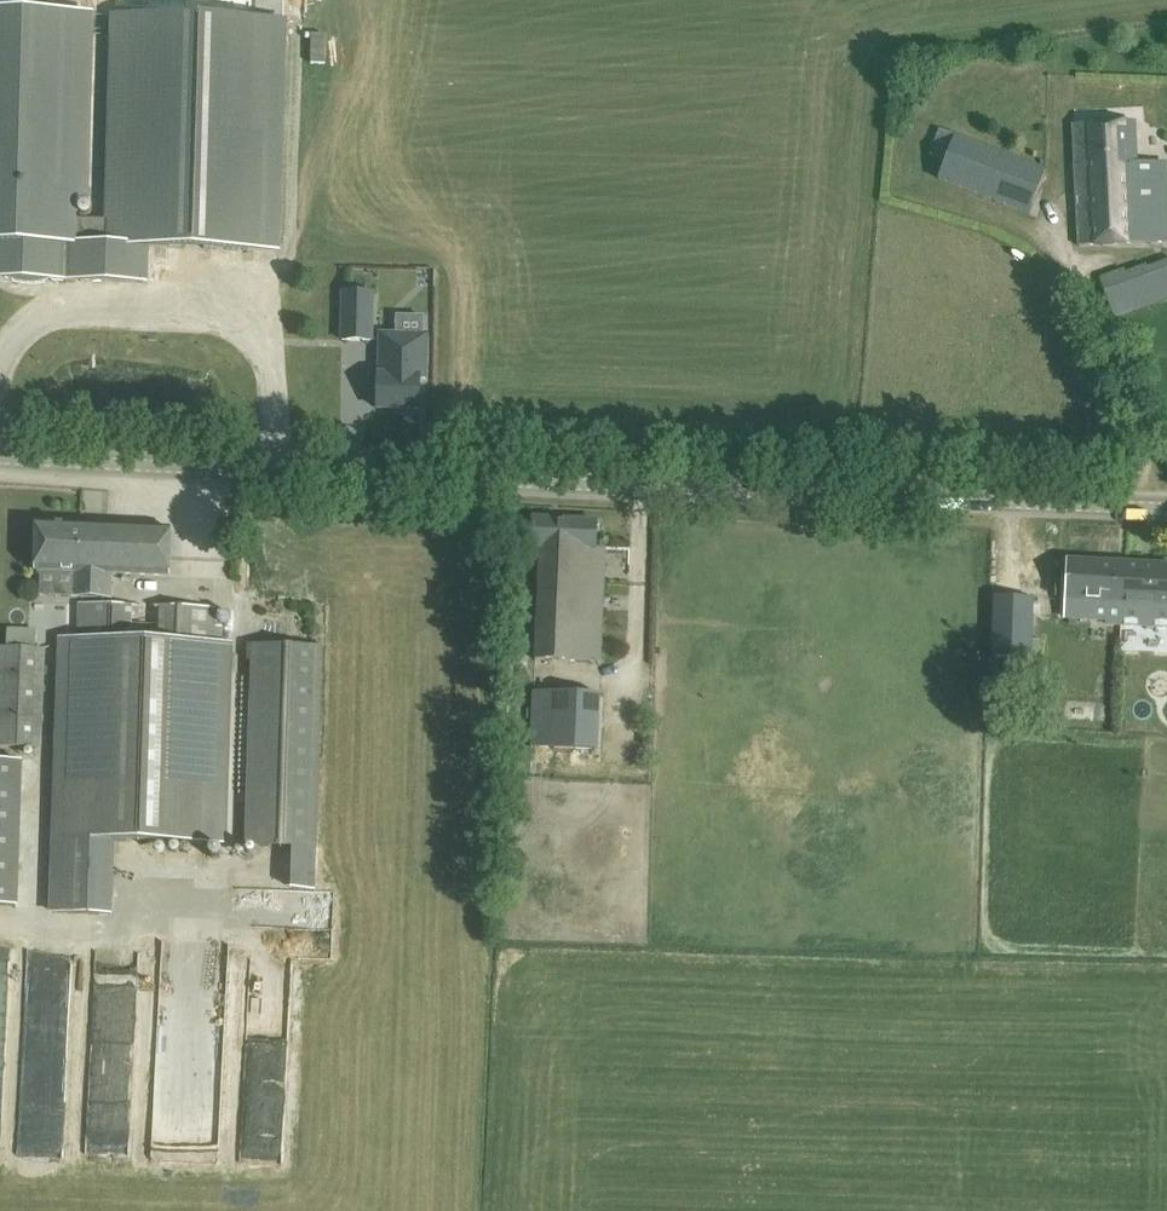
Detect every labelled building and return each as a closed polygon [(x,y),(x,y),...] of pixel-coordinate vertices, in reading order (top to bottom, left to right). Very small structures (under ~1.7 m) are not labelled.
[(2,275),(5,277),(8,279),(11,280),(14,281),(18,282),(21,283),(25,284),(28,284),(32,284),(35,284),(39,284),(42,283),(46,282),(49,281),(52,280),(148,283),(149,246),(277,250),(284,19),(115,13),(109,220),(76,219),(76,198),(82,12),(0,10),(0,274),(2,275)] [(1136,163),(1134,121),(1076,124),(1077,158),(1075,158),(1079,246),(1166,243),(1166,162),(1136,163)] [(939,130),(930,155),(945,161),(939,179),(1029,214),(1038,191),(1046,171),(939,130)] [(1101,279),(1115,317),(1166,298),(1166,262),(1124,277),(1122,271),(1101,279)] [(375,292),(346,291),(345,339),(374,340),(375,292)] [(378,408),(419,409),(420,378),(426,378),(427,335),(381,334),(380,374),(378,374),(377,407),(378,408)] [(601,663),(604,572),(605,547),(596,547),(597,521),(533,518),(532,543),(532,546),(539,546),(535,659),(573,661),(572,669),(587,670),(587,662),(601,663)] [(170,528),(38,522),(35,570),(72,572),(71,596),(113,598),(114,575),(168,576),(170,528)] [(1121,625),(1125,563),(1068,560),(1066,600),(1067,601),(1066,618),(1107,620),(1107,624),(1121,625)] [(1121,625),(1166,628),(1166,566),(1125,563),(1121,625)] [(1032,599),(994,598),(993,655),(1031,656),(1032,599)] [(51,839),(48,913),(111,915),(114,841),(227,845),(234,644),(222,643),(223,626),(215,625),(215,607),(77,602),(76,638),(58,638),(51,839)] [(37,648),(37,628),(7,628),(7,647),(0,646),(0,746),(40,747),(44,648),(37,648)] [(321,849),(327,648),(253,646),(247,846),(321,849)] [(534,691),(532,746),(597,749),(599,694),(534,691)] [(17,904),(20,758),(0,758),(0,904),(17,904)]
